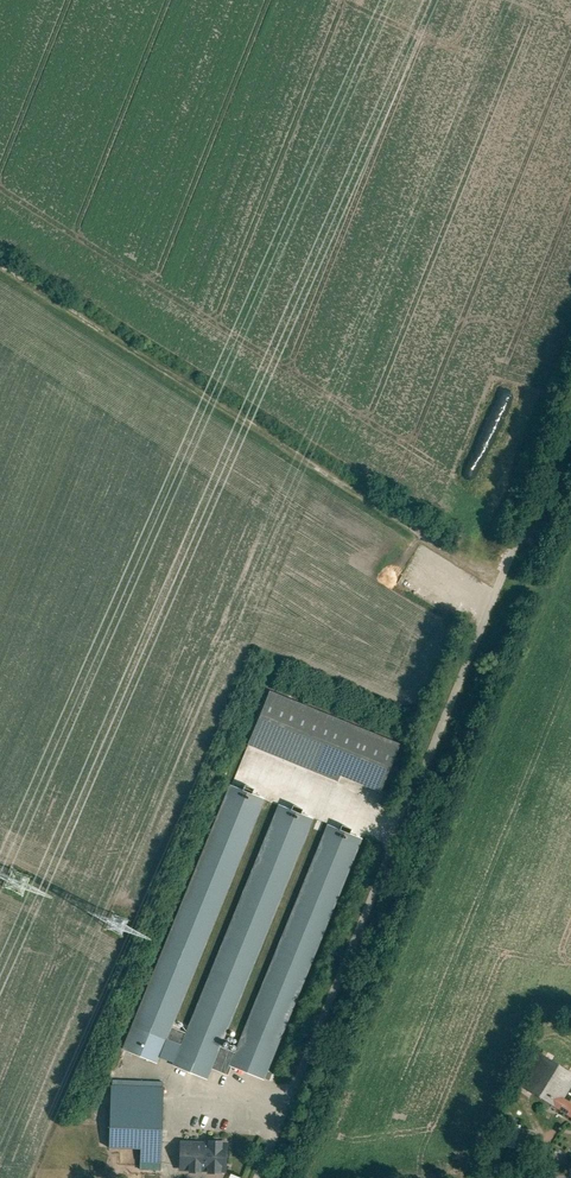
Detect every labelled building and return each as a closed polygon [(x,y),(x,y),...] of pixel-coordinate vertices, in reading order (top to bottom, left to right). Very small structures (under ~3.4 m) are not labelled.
[(253,740),(250,746),(341,782),(343,776),(382,792),(402,744),(272,691),(253,739),(253,740)] [(266,802),(229,786),(121,1046),(159,1061),(266,802)] [(316,820),(278,804),(172,1064),(211,1079),(316,820)] [(362,840),(326,825),(228,1067),(264,1081),(362,840)] [(538,1051),(516,1086),(570,1120),(570,1103),(564,1099),(570,1087),(570,1071),(538,1051)] [(164,1085),(111,1085),(111,1149),(164,1149),(164,1085)] [(514,1137),(505,1132),(500,1140),(510,1145),(514,1137)] [(226,1143),(179,1141),(177,1173),(225,1175),(226,1143)]
